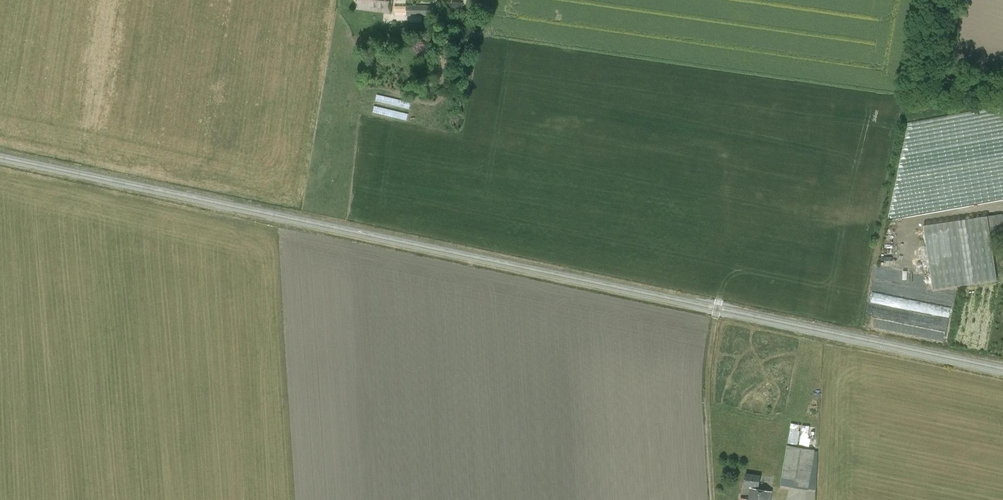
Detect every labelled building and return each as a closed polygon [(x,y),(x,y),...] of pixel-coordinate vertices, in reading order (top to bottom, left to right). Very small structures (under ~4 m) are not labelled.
[(359,9),(384,12),(386,0),(361,0),(359,9)] [(434,16),(434,6),(407,6),(407,16),(434,16)] [(377,95),(374,106),(409,113),(411,101),(377,95)] [(374,107),(373,112),(407,118),(408,113),(374,107)] [(989,216),(991,233),(999,232),(997,215),(989,216)] [(996,280),(987,216),(923,225),(932,290),(996,280)] [(808,490),(815,450),(787,445),(781,485),(808,490)] [(752,486),(752,488),(756,489),(757,487),(758,487),(760,476),(744,474),(743,485),(752,486)] [(772,492),(756,489),(752,488),(750,488),(748,499),(771,499),(772,492)]
